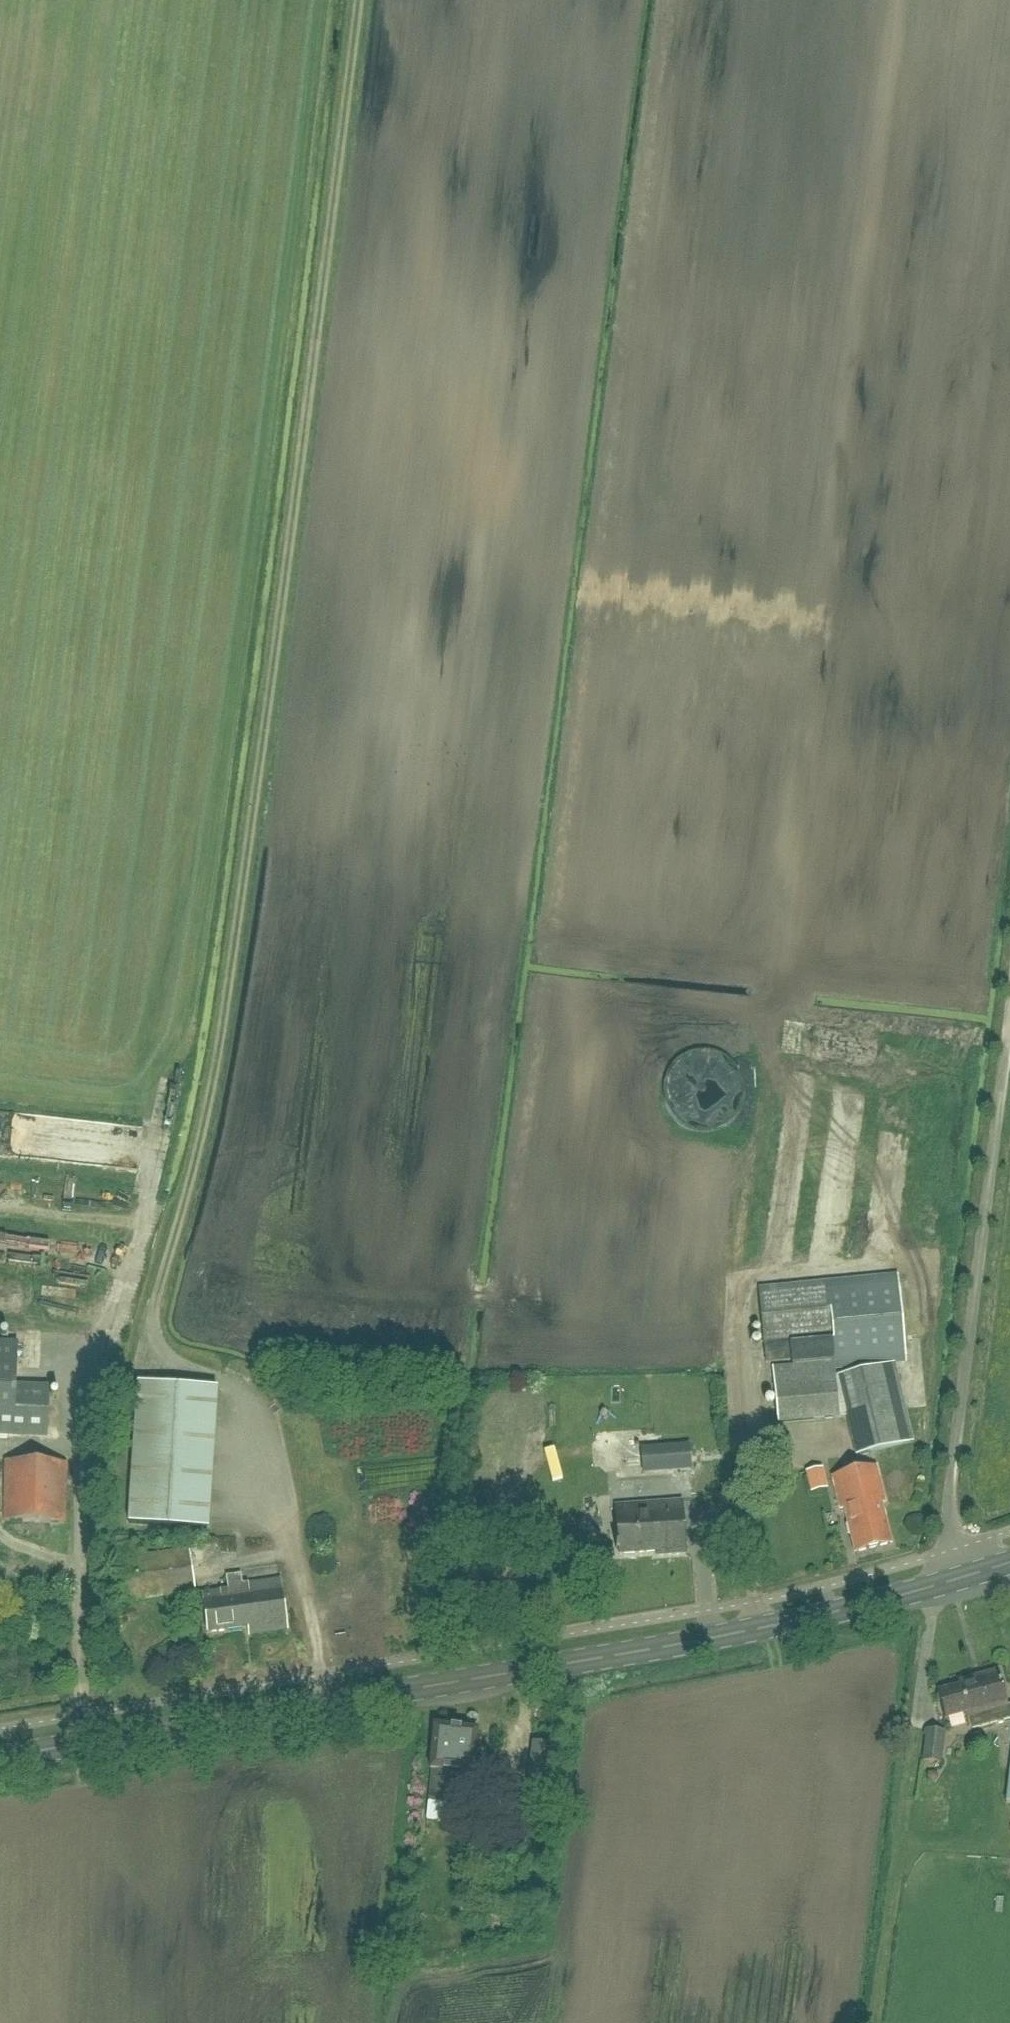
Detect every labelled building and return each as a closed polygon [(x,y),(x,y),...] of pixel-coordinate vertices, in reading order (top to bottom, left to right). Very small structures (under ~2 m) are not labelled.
[(834,1366),(834,1371),(889,1365),(894,1364),(895,1365),(904,1364),(896,1277),(758,1290),(766,1364),(791,1362),(792,1367),(804,1366),(833,1363),(834,1366)] [(14,1386),(16,1346),(0,1345),(0,1435),(47,1437),(49,1387),(14,1386)] [(839,1418),(835,1379),(834,1371),(834,1366),(833,1363),(804,1366),(792,1367),(772,1369),(777,1424),(839,1418)] [(220,1393),(141,1388),(131,1530),(210,1535),(220,1393)] [(688,1446),(664,1448),(665,1472),(689,1470),(688,1446)] [(64,1525),(66,1465),(5,1462),(4,1522),(64,1525)] [(890,1545),(880,1505),(884,1504),(875,1467),(831,1478),(839,1511),(843,1510),(854,1554),(890,1545)] [(812,1493),(831,1490),(827,1468),(809,1472),(812,1493)] [(685,1555),(681,1502),(615,1507),(618,1556),(656,1553),(656,1557),(685,1555)] [(117,1606),(195,1594),(188,1550),(111,1562),(117,1606)] [(242,1586),(240,1576),(226,1578),(228,1591),(202,1595),(207,1634),(248,1628),(249,1636),(287,1631),(280,1580),(242,1586)] [(967,1718),(1006,1708),(997,1672),(958,1683),(959,1687),(936,1693),(944,1720),(966,1714),(967,1718)] [(967,1718),(970,1731),(1009,1720),(1009,1707),(1006,1708),(967,1718)] [(473,1775),(477,1731),(434,1727),(430,1771),(432,1771),(428,1804),(458,1807),(461,1774),(473,1775)] [(939,1766),(943,1734),(924,1731),(920,1764),(939,1766)] [(555,1793),(558,1743),(533,1742),(531,1792),(555,1793)]
